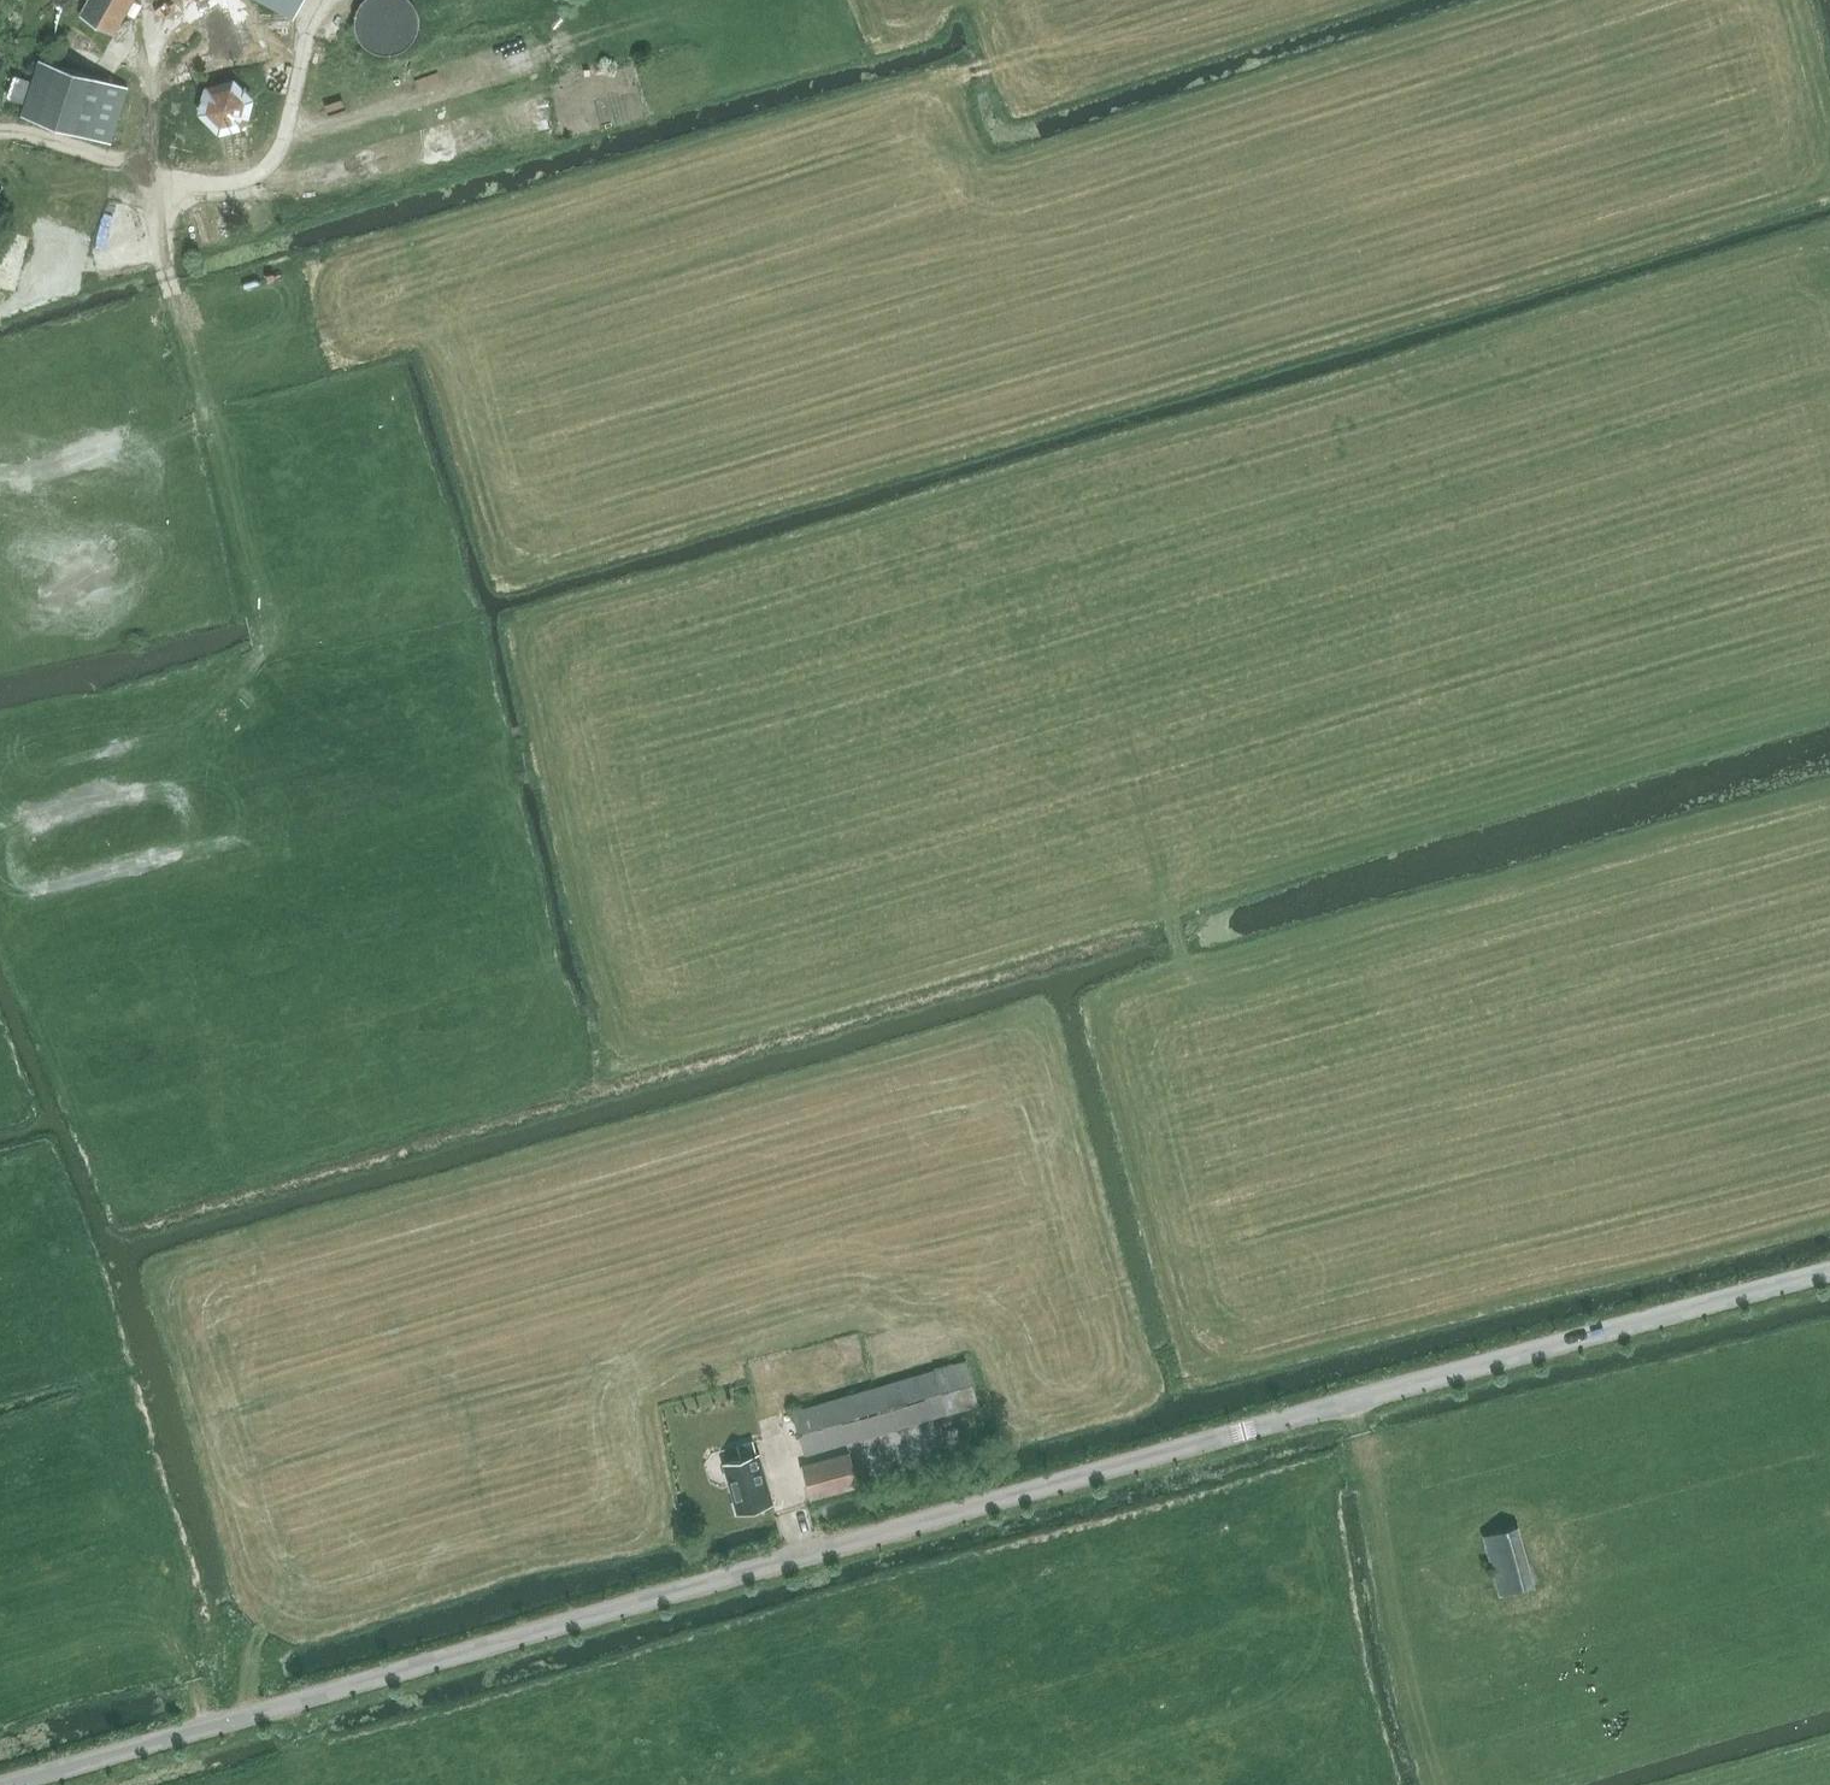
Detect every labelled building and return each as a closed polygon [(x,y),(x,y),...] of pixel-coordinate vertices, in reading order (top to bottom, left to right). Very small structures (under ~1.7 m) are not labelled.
[(80,15),(116,36),(136,0),(88,0),(80,15)] [(296,16),(305,0),(266,0),(296,16)] [(413,20),(411,13),(408,7),(403,2),(400,0),(370,0),(365,4),(360,10),(358,16),(357,23),(358,30),(360,37),(364,42),(370,47),(376,50),(383,51),(390,51),(397,49),(403,45),(407,40),(411,34),(413,27),(413,20)] [(113,142),(130,87),(40,59),(22,116),(113,142)] [(581,81),(585,103),(597,101),(593,79),(581,81)] [(251,93),(206,83),(197,122),(243,131),(251,93)] [(979,1402),(967,1361),(794,1412),(806,1452),(979,1402)] [(739,1514),(773,1504),(759,1456),(757,1457),(753,1443),(737,1448),(741,1462),(725,1467),(739,1514)] [(804,1466),(810,1491),(812,1499),(860,1486),(851,1453),(804,1466)] [(1535,1586),(1518,1525),(1483,1535),(1499,1596),(1535,1586)]
